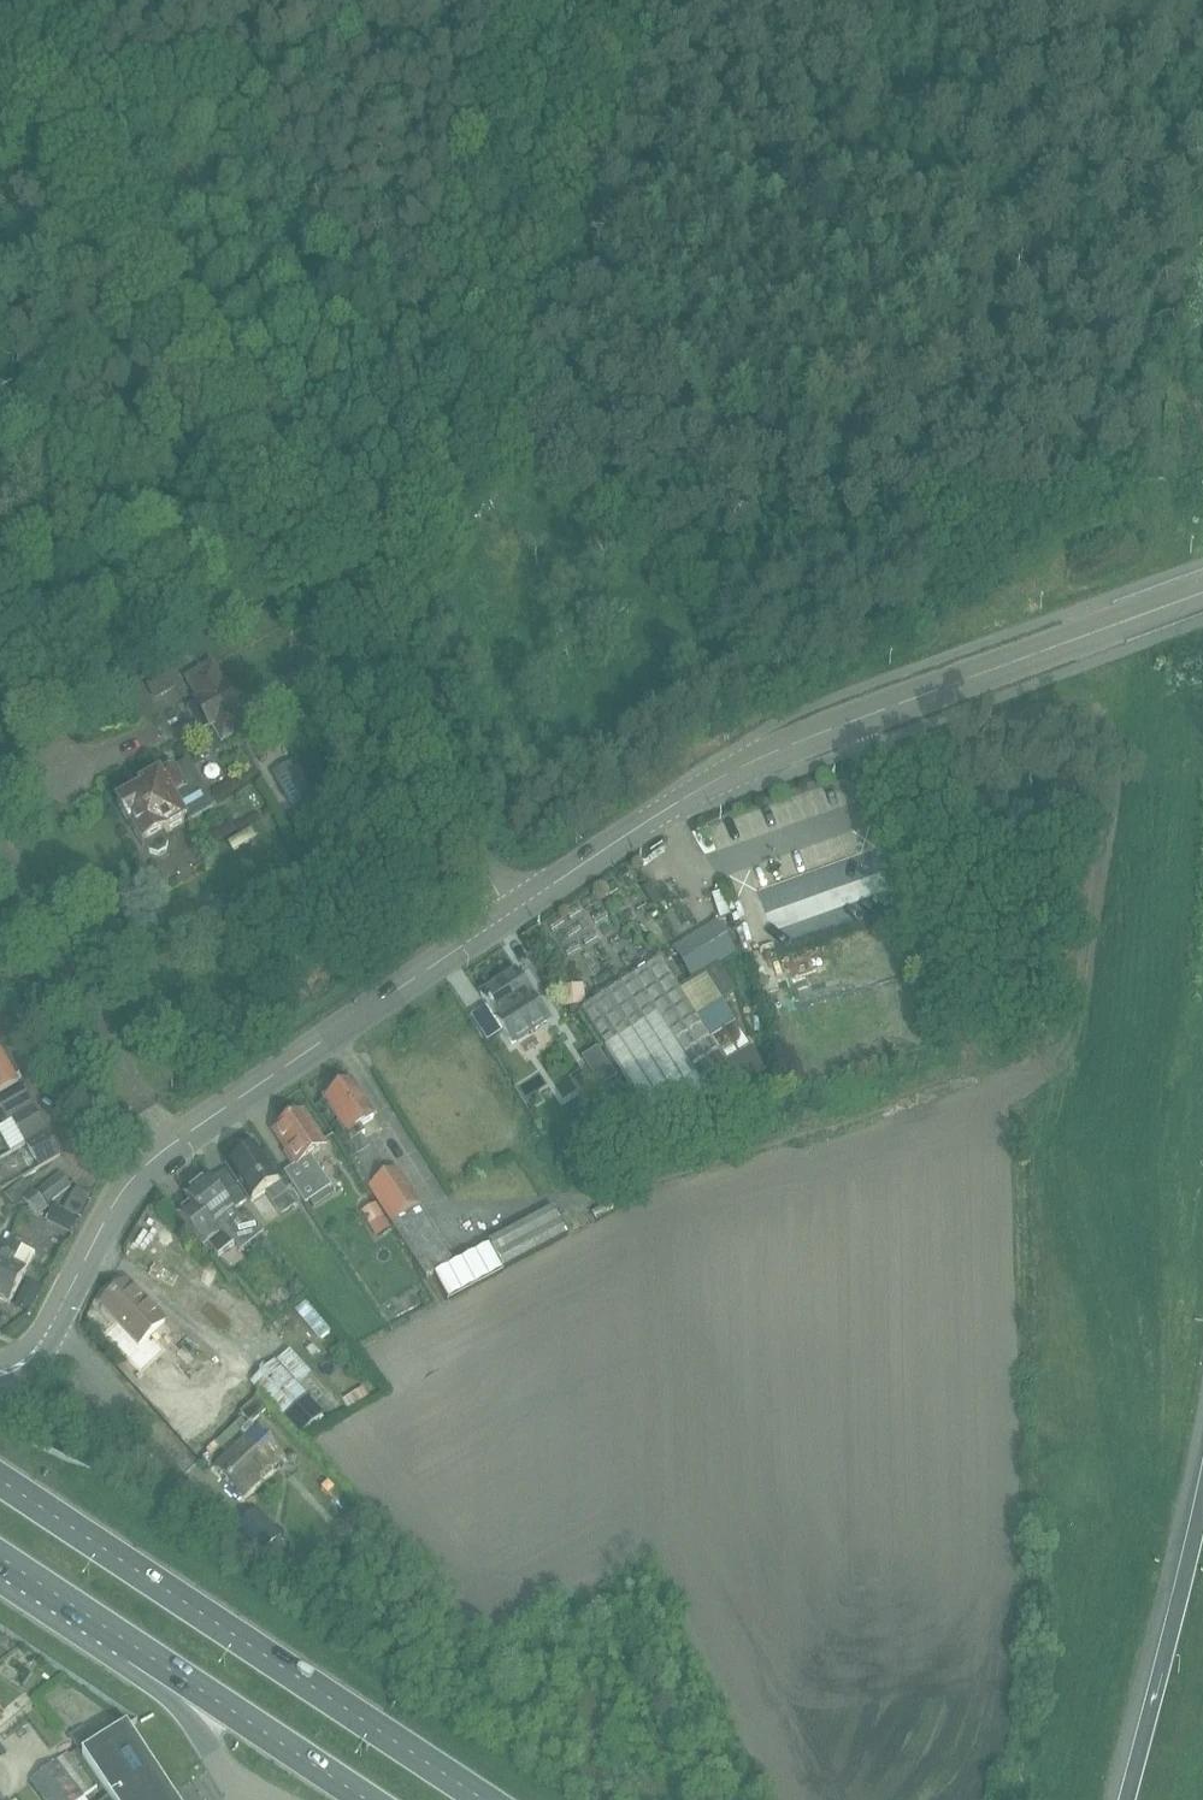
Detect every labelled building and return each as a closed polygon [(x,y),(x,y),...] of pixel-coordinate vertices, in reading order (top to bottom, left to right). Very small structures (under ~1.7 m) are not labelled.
[(217,724),(226,739),(246,728),(211,665),(191,676),(203,698),(195,702),(210,728),(217,724)] [(296,763),(273,776),(296,818),(320,805),(296,763)] [(142,791),(117,805),(130,828),(131,828),(141,846),(144,845),(148,853),(158,856),(165,852),(167,842),(162,834),(185,821),(171,798),(184,790),(193,785),(195,776),(191,768),(182,766),(173,771),(173,769),(159,777),(159,776),(140,787),(142,791)] [(674,948),(686,968),(692,978),(733,952),(714,923),(674,948)] [(582,1009),(658,1127),(736,1077),(660,959),(582,1009)] [(546,1021),(540,1013),(515,974),(513,975),(512,975),(502,982),(497,985),(492,984),(484,989),(483,994),(480,996),(511,1044),(546,1021)] [(0,1049),(0,1094),(19,1083),(0,1049)] [(349,1159),(391,1224),(420,1206),(396,1169),(387,1175),(361,1135),(364,1133),(360,1126),(374,1117),(350,1081),(324,1099),(340,1123),(337,1124),(349,1143),(350,1142),(357,1154),(349,1159)] [(21,1088),(0,1100),(0,1108),(7,1122),(12,1119),(32,1107),(21,1088)] [(600,1101),(626,1143),(641,1134),(615,1092),(600,1101)] [(46,1132),(32,1107),(12,1119),(22,1135),(9,1142),(13,1150),(26,1143),(46,1132)] [(304,1204),(327,1189),(331,1187),(310,1156),(323,1148),(301,1114),(275,1131),(288,1151),(286,1152),(295,1165),(283,1172),(304,1204)] [(61,1157),(46,1132),(26,1143),(41,1169),(61,1157)] [(226,1166),(251,1203),(265,1193),(279,1215),(293,1206),(254,1147),(240,1157),(236,1156),(229,1160),(228,1164),(226,1166)] [(34,1194),(46,1208),(70,1188),(59,1174),(34,1194)] [(78,1201),(96,1211),(110,1183),(92,1174),(78,1201)] [(241,1221),(223,1199),(206,1178),(184,1196),(191,1205),(177,1216),(202,1247),(206,1243),(216,1256),(233,1243),(239,1251),(262,1233),(248,1216),(241,1221)] [(20,1199),(28,1209),(38,1200),(21,1181),(4,1196),(12,1206),(20,1199)] [(45,1209),(38,1200),(28,1209),(35,1217),(45,1209)] [(567,1235),(552,1207),(487,1242),(489,1245),(434,1274),(448,1300),(503,1271),(503,1270),(567,1235)] [(0,1258),(0,1299),(9,1304),(34,1253),(9,1240),(7,1244),(0,1258)] [(101,1305),(138,1345),(164,1321),(132,1286),(128,1290),(122,1284),(101,1305)] [(250,1383),(299,1436),(323,1413),(275,1359),(250,1383)] [(216,1469),(242,1497),(283,1458),(257,1431),(216,1469)] [(256,1511),(255,1511),(237,1529),(260,1554),(279,1536),(256,1511)] [(126,1726),(82,1755),(111,1799),(177,1799),(126,1726)] [(31,1784),(43,1799),(79,1799),(82,1798),(55,1761),(28,1781),(31,1784)]
